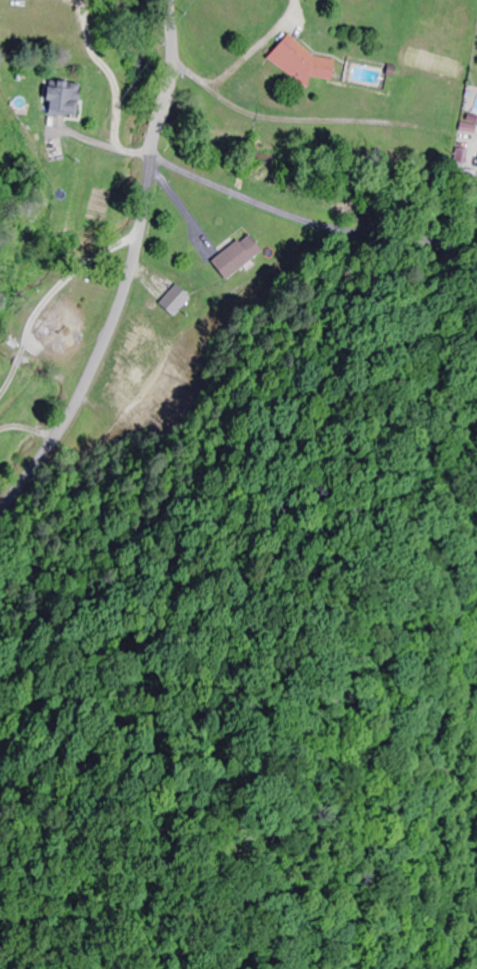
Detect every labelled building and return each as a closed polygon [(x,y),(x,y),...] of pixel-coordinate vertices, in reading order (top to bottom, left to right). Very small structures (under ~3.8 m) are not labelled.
[(76,83),(41,82),(41,102),(43,102),(43,115),(75,116),(76,83)] [(261,252),(246,233),(207,263),(222,282),(261,252)] [(190,299),(174,284),(156,303),(172,318),(190,299)] [(101,420),(115,426),(119,416),(105,410),(101,420)]
